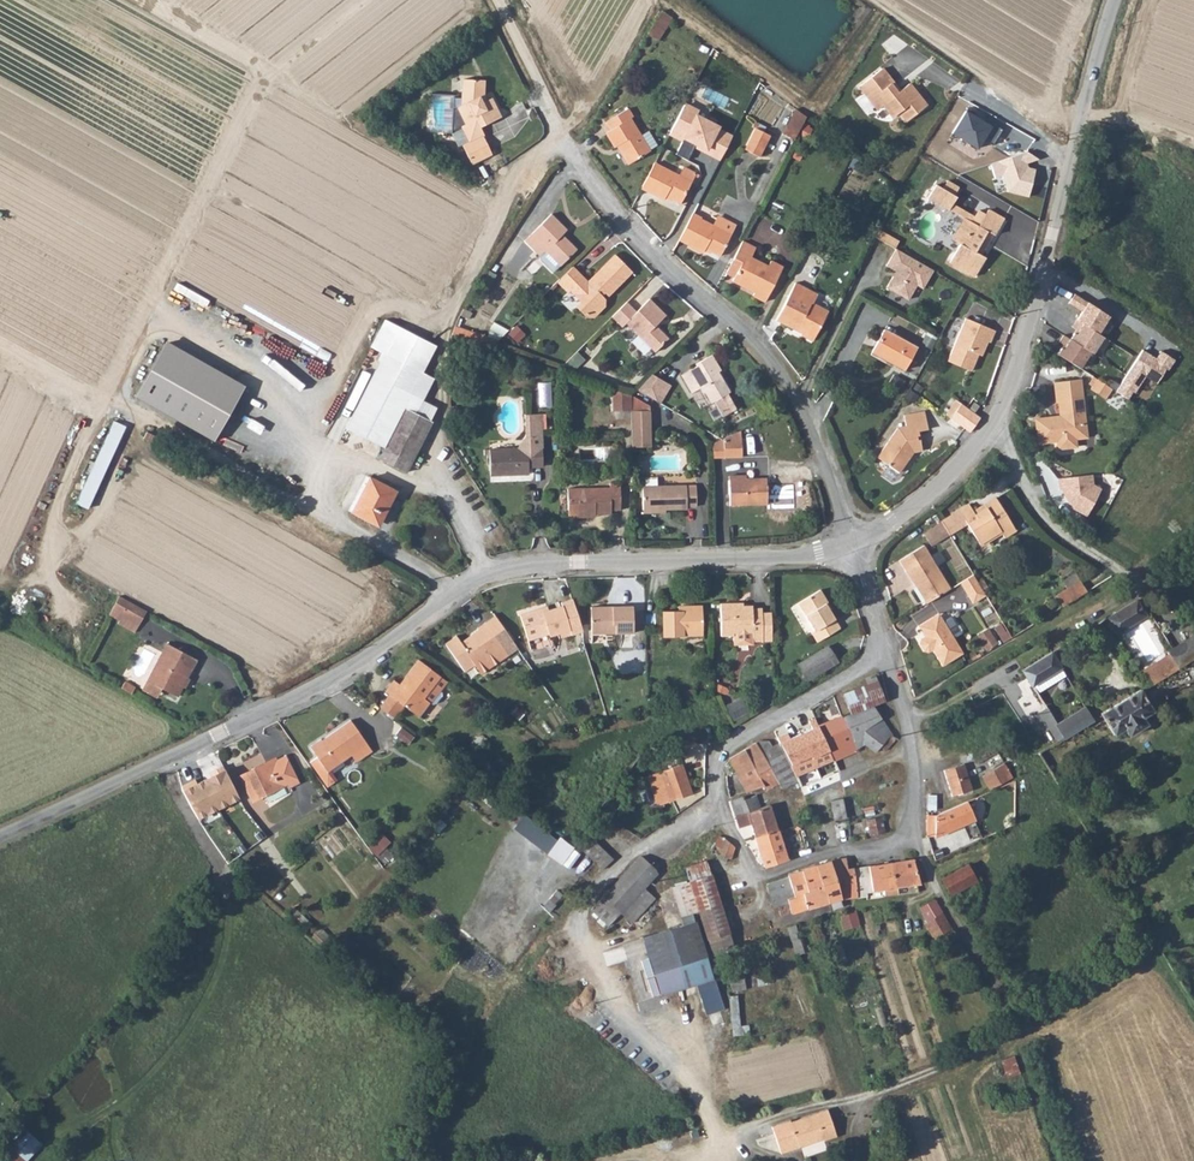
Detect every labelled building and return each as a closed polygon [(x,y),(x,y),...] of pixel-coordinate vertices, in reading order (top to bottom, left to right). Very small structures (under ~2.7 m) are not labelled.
[(664,12),(648,36),(658,42),(674,19),(664,12)] [(886,84),(888,82),(878,68),(856,85),(873,109),(879,105),(888,117),(895,111),(903,121),(922,106),(905,83),(896,91),(893,92),(886,84)] [(461,145),(470,164),(491,154),(481,136),(483,135),(479,127),(500,117),(490,95),(485,98),(481,90),(482,80),(462,79),(460,105),(457,107),(464,123),(460,124),(469,142),(461,145)] [(896,91),(888,82),(886,84),(893,92),(896,91)] [(689,156),(694,146),(701,150),(704,144),(719,152),(727,135),(713,128),(713,127),(692,115),(694,110),(683,105),(669,133),(682,140),(677,150),(689,156)] [(615,144),(626,163),(649,150),(640,135),(630,117),(632,116),(628,108),(603,122),(608,131),(604,132),(612,146),(615,144)] [(791,140),(805,116),(792,109),(778,132),(791,140)] [(1000,129),(966,109),(953,130),(979,145),(983,138),(992,143),(1000,129)] [(743,149),(757,156),(768,136),(754,128),(743,149)] [(657,146),(649,130),(640,135),(649,150),(657,146)] [(1026,152),(991,164),(995,177),(1003,174),(1008,191),(1029,196),(1032,183),(1026,163),(1030,162),(1026,152)] [(679,175),(654,162),(640,189),(663,201),(666,195),(680,202),(691,181),(679,175)] [(698,175),(683,167),(679,175),(691,181),(692,179),(695,180),(698,175)] [(945,181),(940,189),(952,196),(957,188),(945,181)] [(952,196),(940,189),(934,185),(926,197),(947,210),(950,204),(954,197),(952,196)] [(950,204),(947,210),(962,220),(968,223),(972,218),(950,204)] [(968,223),(962,220),(949,240),(959,246),(948,264),(971,278),(983,258),(978,256),(972,252),(985,231),(991,235),(992,236),(1002,220),(985,209),(983,213),(977,209),(972,218),(968,223)] [(550,213),(524,239),(539,254),(545,249),(560,263),(576,247),(561,232),(565,228),(550,213)] [(717,214),(711,225),(700,219),(701,218),(691,213),(678,240),(688,245),(687,247),(700,254),(701,252),(707,255),(710,250),(719,255),(736,224),(717,214)] [(897,241),(877,231),(874,237),(893,248),(897,241)] [(978,256),(991,235),(985,231),(972,252),(978,256)] [(741,241),(730,262),(739,266),(732,280),(754,292),(752,295),(763,301),(781,267),(770,261),(767,266),(749,257),(754,248),(741,241)] [(932,270),(895,249),(885,266),(897,272),(894,278),(892,277),(886,287),(907,299),(916,285),(922,288),(932,270)] [(603,298),(601,295),(604,292),(607,295),(630,272),(613,254),(586,281),(572,266),(556,282),(567,292),(569,290),(580,301),(575,306),(585,316),(592,317),(604,306),(603,298)] [(723,276),(732,280),(739,266),(730,262),(723,276)] [(794,283),(787,297),(800,304),(807,290),(794,283)] [(800,304),(787,297),(775,320),(796,330),(799,324),(804,327),(801,333),(800,332),(799,335),(811,341),(826,311),(810,303),(815,294),(807,290),(800,304)] [(1076,294),(1070,304),(1082,312),(1076,321),(1098,336),(1110,318),(1076,294)] [(634,312),(625,303),(612,316),(618,322),(621,325),(624,321),(637,334),(650,347),(653,351),(667,337),(655,324),(665,315),(648,298),(634,312)] [(403,472),(429,420),(413,412),(420,400),(432,377),(420,371),(434,344),(383,318),(369,346),(382,352),(343,427),(382,447),(376,458),(403,472)] [(965,318),(945,361),(969,371),(976,355),(979,356),(987,340),(989,341),(994,331),(965,318)] [(1070,333),(1066,340),(1089,355),(1095,345),(1100,348),(1105,340),(1098,336),(1076,321),(1073,320),(1068,327),(1074,331),(1072,335),(1070,333)] [(799,324),(796,330),(800,332),(801,333),(804,327),(799,324)] [(456,325),(452,335),(463,339),(483,346),(490,348),(494,338),(456,325)] [(515,325),(507,332),(515,341),(523,334),(515,325)] [(883,329),(869,352),(901,370),(915,347),(883,329)] [(643,354),(650,347),(637,334),(630,341),(643,354)] [(1056,349),(1053,355),(1076,370),(1081,361),(1086,364),(1091,356),(1089,355),(1066,340),(1059,336),(1054,343),(1061,347),(1059,350),(1056,349)] [(480,354),(483,346),(463,339),(460,347),(480,354)] [(164,342),(132,397),(210,441),(241,387),(164,342)] [(585,358),(577,350),(564,363),(571,371),(585,358)] [(1143,350),(1116,391),(1127,398),(1132,391),(1135,393),(1150,369),(1161,377),(1173,360),(1161,352),(1156,359),(1143,350)] [(720,370),(711,354),(694,364),(696,366),(680,375),(689,392),(696,388),(700,394),(703,392),(709,403),(712,401),(721,416),(735,408),(726,393),(729,391),(717,371),(720,370)] [(661,380),(652,374),(636,389),(655,401),(660,393),(655,390),(661,380)] [(655,401),(659,404),(670,385),(661,380),(655,390),(660,393),(655,401)] [(1105,388),(1092,380),(1086,391),(1099,398),(1105,388)] [(1070,425),(1080,423),(1071,381),(1049,384),(1050,397),(1065,393),(1067,404),(1054,407),(1056,419),(1030,423),(1034,444),(1053,441),(1055,452),(1071,449),(1070,441),(1068,430),(1070,425)] [(629,409),(629,394),(609,388),(612,410),(629,409)] [(699,408),(709,403),(703,392),(700,394),(696,388),(689,392),(699,408)] [(1065,393),(1050,397),(1052,407),(1054,407),(1067,404),(1065,393)] [(629,409),(631,444),(648,444),(649,406),(629,394),(629,409)] [(953,398),(943,412),(949,416),(959,402),(953,398)] [(420,400),(413,412),(429,420),(436,408),(420,400)] [(967,408),(976,414),(981,407),(972,401),(967,408)] [(949,416),(969,431),(980,417),(976,414),(967,408),(961,404),(959,402),(949,416)] [(921,410),(909,411),(910,419),(922,418),(921,410)] [(910,419),(909,411),(900,413),(902,424),(893,426),(873,456),(895,471),(909,450),(918,450),(914,429),(924,428),(922,418),(910,419)] [(515,446),(487,447),(487,475),(526,474),(525,466),(540,466),(539,412),(523,413),(524,435),(515,446)] [(123,423),(111,417),(73,501),(84,506),(123,423)] [(1083,439),(1080,423),(1070,425),(1068,430),(1070,441),(1083,439)] [(737,429),(721,437),(721,458),(738,458),(737,429)] [(721,437),(716,439),(711,443),(711,458),(721,458),(721,437)] [(1092,475),(1058,478),(1059,488),(1061,488),(1065,497),(1072,505),(1072,509),(1087,517),(1102,489),(1093,484),(1092,475)] [(367,477),(349,510),(373,523),(378,515),(380,516),(388,501),(384,499),(389,489),(367,477)] [(729,506),(766,506),(766,511),(786,511),(786,485),(766,485),(766,478),(744,478),(729,478),(729,506)] [(567,487),(567,517),(594,517),(594,513),(610,513),(610,509),(620,509),(619,484),(610,484),(609,487),(567,487)] [(642,485),(642,511),(664,511),(664,508),(686,508),(686,505),(695,505),(695,485),(656,485),(644,485),(642,485)] [(965,504),(937,519),(945,533),(963,522),(977,546),(999,533),(1001,537),(1012,531),(992,497),(981,503),(983,506),(970,513),(965,504)] [(897,559),(924,602),(947,588),(920,545),(897,559)] [(982,594),(979,589),(984,586),(979,578),(975,581),(970,573),(957,581),(970,602),(982,594)] [(1060,605),(1083,591),(1077,581),(1054,595),(1060,605)] [(810,629),(815,638),(836,626),(822,602),(826,599),(818,587),(790,604),(805,632),(810,629)] [(1146,616),(1135,597),(1102,615),(1103,617),(1113,635),(1146,616)] [(119,612),(136,621),(142,609),(125,599),(119,612)] [(576,631),(565,599),(553,602),(555,606),(545,609),(543,606),(517,614),(526,640),(547,632),(548,635),(563,630),(565,635),(576,631)] [(751,639),(761,639),(772,639),(771,611),(761,610),(761,606),(750,606),(750,603),(737,604),(737,601),(720,601),(720,636),(731,636),(731,643),(751,642),(751,639)] [(683,633),(699,633),(698,604),(676,605),(675,609),(660,609),(660,636),(682,636),(683,633)] [(631,606),(591,607),(591,633),(631,633),(631,606)] [(119,612),(113,621),(130,630),(136,621),(119,612)] [(929,617),(933,623),(938,620),(934,614),(929,617)] [(504,630),(494,616),(484,622),(494,637),(504,630)] [(959,653),(938,620),(933,623),(929,617),(914,626),(918,632),(920,631),(923,635),(920,637),(916,639),(915,644),(919,651),(924,652),(928,650),(938,666),(959,653)] [(479,673),(517,648),(504,630),(494,637),(484,622),(465,635),(465,637),(458,641),(453,635),(444,642),(463,671),(472,664),(479,673)] [(987,649),(999,643),(990,627),(978,633),(987,649)] [(1193,655),(1193,642),(1190,636),(1167,651),(1139,670),(1147,684),(1193,655)] [(958,646),(963,654),(973,648),(968,640),(958,646)] [(167,643),(162,653),(168,657),(152,683),(160,686),(179,696),(199,660),(167,643)] [(796,663),(804,679),(833,661),(824,646),(796,663)] [(1059,667),(1049,650),(1020,668),(1029,685),(1059,667)] [(168,657),(162,653),(158,651),(143,678),(152,683),(168,657)] [(389,694),(405,706),(417,714),(427,703),(421,698),(438,676),(416,659),(398,683),(392,679),(384,690),(389,694)] [(444,681),(438,676),(421,698),(427,703),(428,703),(436,693),(444,681)] [(124,678),(120,686),(131,692),(135,684),(124,678)] [(152,683),(143,678),(138,687),(154,697),(160,686),(152,683)] [(846,712),(870,704),(880,700),(873,679),(840,691),(846,712)] [(1098,712),(1100,715),(1111,734),(1121,728),(1125,734),(1143,724),(1139,717),(1150,709),(1137,690),(1098,712)] [(441,697),(436,693),(428,703),(434,707),(441,697)] [(389,694),(379,706),(394,718),(397,715),(405,706),(389,694)] [(733,719),(750,711),(742,696),(726,704),(733,719)] [(846,712),(839,715),(852,748),(861,744),(872,752),(877,745),(883,749),(892,738),(882,723),(870,704),(846,712)] [(1090,720),(1082,706),(1054,722),(1043,706),(1031,714),(1050,746),(1090,720)] [(839,715),(815,724),(831,757),(852,748),(839,715)] [(322,777),(331,772),(352,755),(359,762),(374,751),(351,721),(324,741),(321,739),(311,748),(320,760),(313,764),(322,777)] [(815,724),(796,733),(788,737),(785,728),(773,734),(776,740),(795,781),(798,786),(815,779),(834,770),(831,757),(815,724)] [(414,738),(401,728),(396,736),(409,745),(414,738)] [(759,738),(754,741),(777,783),(779,787),(795,781),(776,740),(769,743),(767,740),(763,742),(759,738)] [(754,741),(726,758),(745,791),(761,785),(763,788),(777,783),(754,741)] [(1008,752),(1004,746),(997,750),(1001,756),(1008,752)] [(672,751),(674,757),(682,753),(680,747),(672,751)] [(994,751),(976,760),(974,762),(988,788),(1011,777),(1001,756),(997,750),(994,751)] [(238,776),(250,800),(285,784),(287,788),(299,783),(285,755),(275,760),(275,758),(238,776)] [(214,770),(202,776),(216,804),(236,794),(221,762),(212,766),(214,770)] [(677,763),(656,771),(657,775),(645,780),(654,805),(688,792),(677,763)] [(944,767),(947,793),(968,789),(964,764),(944,767)] [(657,775),(656,771),(644,776),(645,780),(657,775)] [(338,783),(331,772),(322,777),(331,788),(338,783)] [(490,784),(503,793),(509,784),(497,775),(490,784)] [(195,812),(196,814),(216,804),(202,776),(191,781),(189,777),(179,782),(180,783),(195,812)] [(749,822),(755,839),(777,832),(768,804),(757,807),(752,793),(729,801),(738,825),(749,822)] [(937,795),(928,795),(927,807),(937,807),(937,795)] [(832,819),(842,817),(839,799),(827,802),(832,819)] [(933,816),(934,828),(934,835),(972,819),(964,801),(933,816)] [(869,805),(861,807),(868,836),(881,832),(878,816),(873,817),(869,805)] [(523,815),(515,829),(550,851),(559,837),(523,815)] [(368,847),(387,862),(394,853),(386,846),(392,839),(381,831),(368,847)] [(755,839),(764,865),(785,858),(777,832),(755,839)] [(585,834),(575,844),(589,857),(600,868),(609,859),(585,834)] [(726,839),(717,837),(711,852),(729,858),(734,846),(725,842),(726,839)] [(638,855),(588,910),(606,927),(618,913),(630,923),(652,897),(643,888),(655,872),(638,855)] [(842,857),(815,864),(825,902),(851,898),(855,897),(851,868),(844,869),(842,857)] [(909,858),(888,862),(892,887),(915,883),(909,858)] [(687,881),(670,887),(679,915),(697,910),(717,903),(718,903),(704,861),(683,867),(687,881)] [(888,862),(851,868),(855,897),(863,896),(863,893),(882,889),(883,895),(892,893),(892,887),(888,862)] [(800,869),(786,876),(789,887),(792,895),(799,894),(803,907),(816,905),(825,902),(815,864),(800,869)] [(939,878),(948,893),(973,879),(965,864),(939,878)] [(786,876),(764,883),(767,893),(789,887),(786,876)] [(789,887),(767,893),(772,908),(777,906),(787,903),(785,897),(792,895),(789,887)] [(781,915),(803,907),(799,894),(792,895),(785,897),(787,903),(777,906),(781,915)] [(949,928),(932,900),(917,908),(924,922),(922,923),(931,938),(939,934),(943,941),(949,937),(945,931),(949,928)] [(717,903),(697,910),(710,954),(732,947),(718,903),(717,903)] [(680,916),(683,924),(619,945),(637,1002),(712,978),(691,912),(680,916)] [(845,915),(837,916),(840,930),(848,928),(845,915)] [(801,951),(798,941),(792,942),(795,953),(801,951)] [(743,1033),(737,994),(729,995),(735,1034),(743,1033)] [(1018,1071),(1012,1055),(1000,1060),(1005,1076),(1018,1071)] [(771,1126),(774,1136),(791,1130),(796,1145),(822,1137),(823,1138),(835,1134),(827,1110),(788,1122),(788,1120),(771,1126)] [(5,1143),(23,1159),(38,1141),(19,1127),(5,1143)] [(791,1130),(774,1136),(779,1151),(796,1145),(791,1130)]
